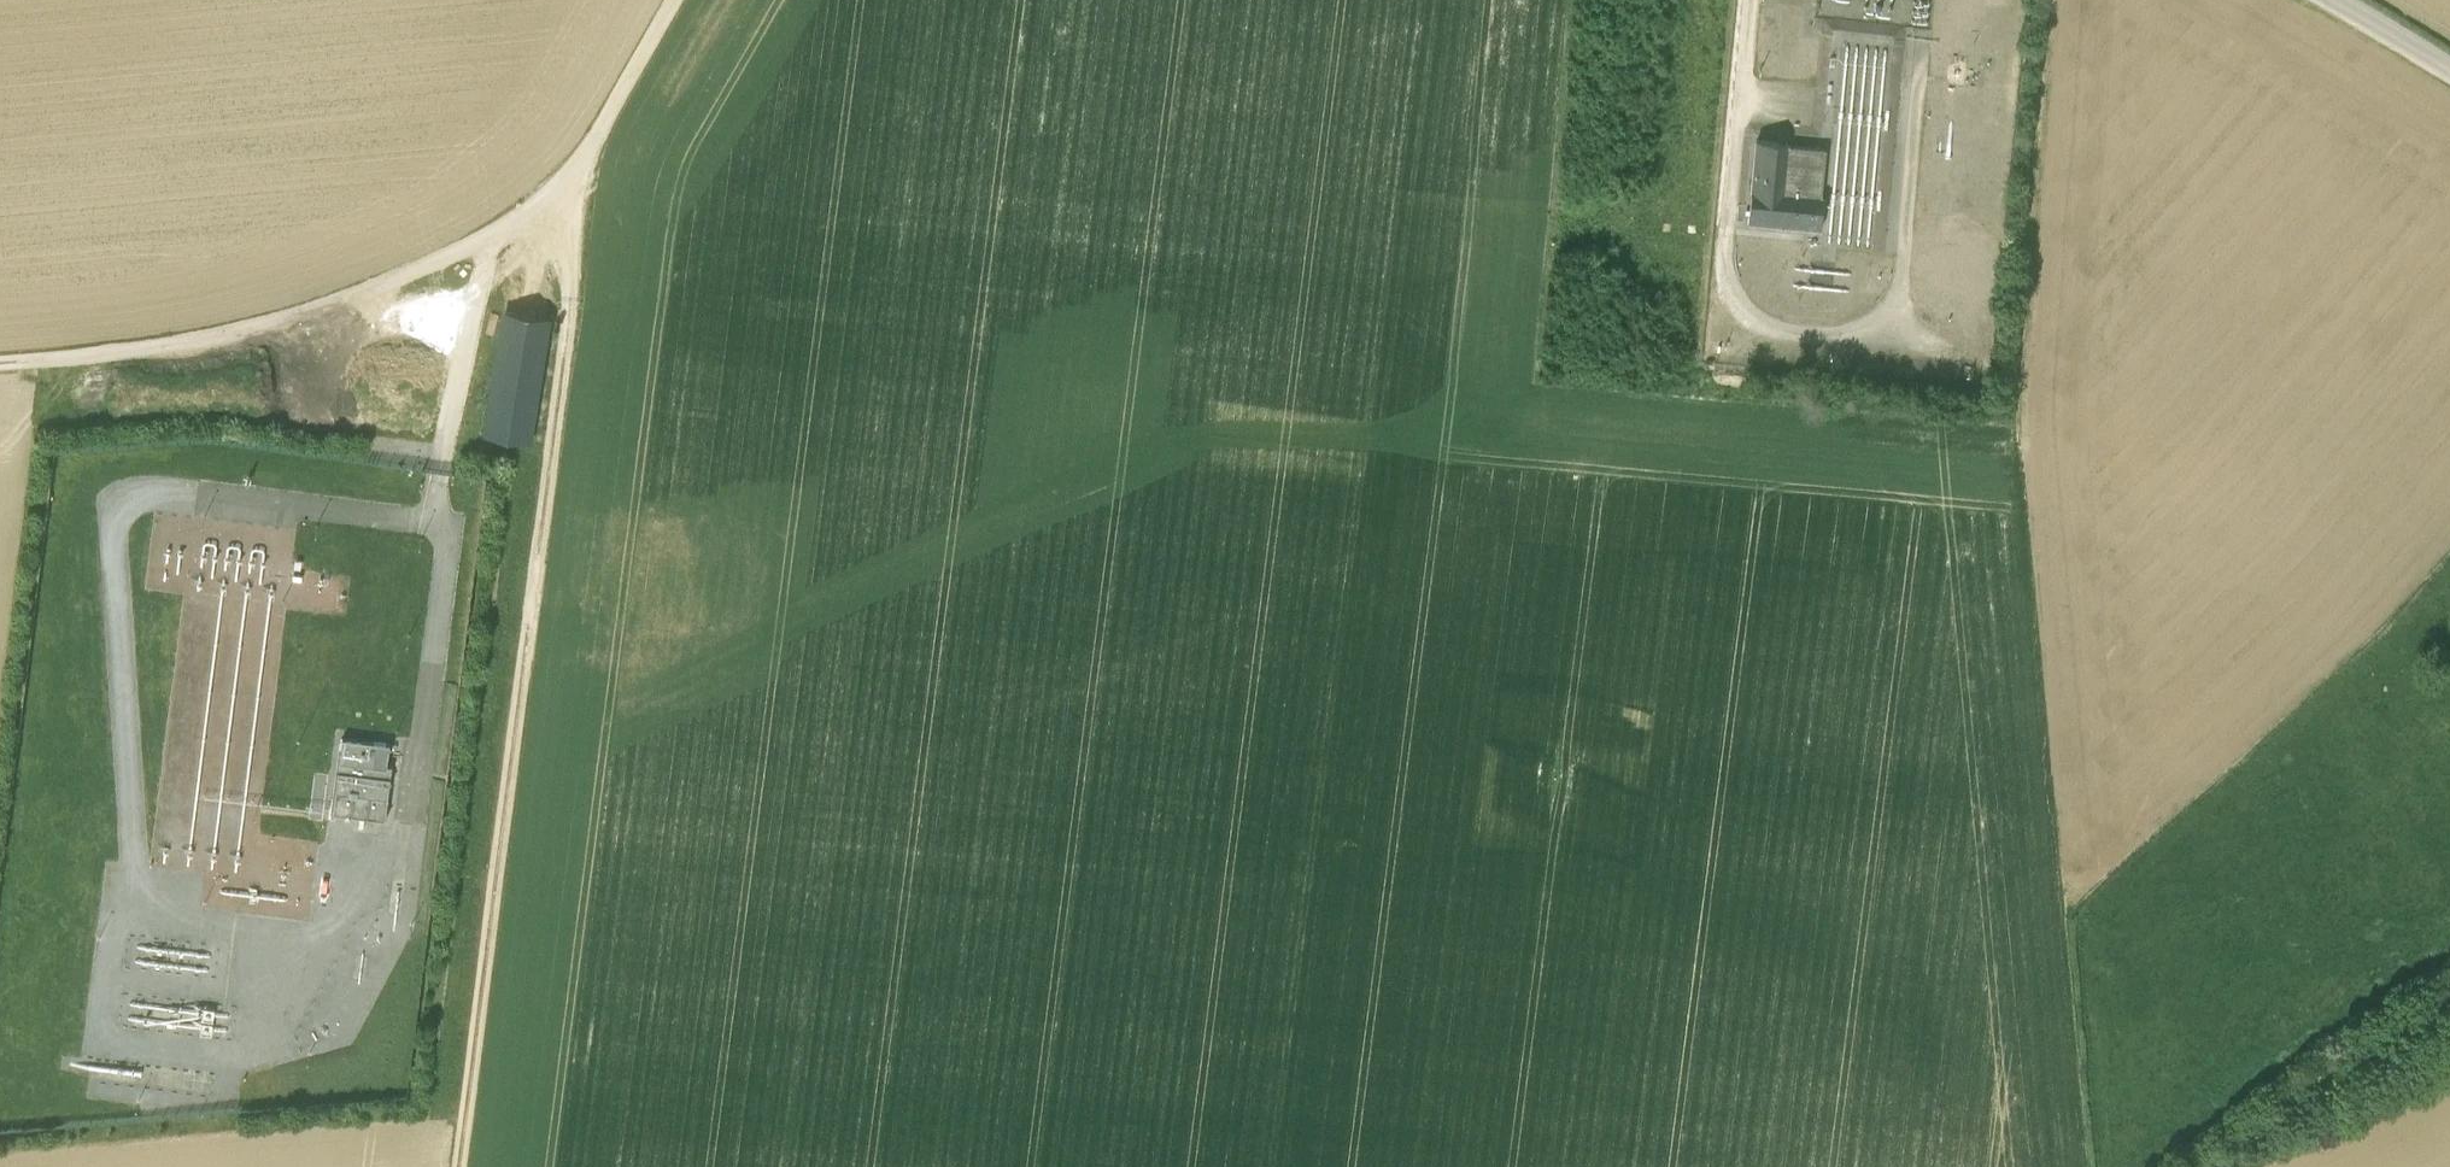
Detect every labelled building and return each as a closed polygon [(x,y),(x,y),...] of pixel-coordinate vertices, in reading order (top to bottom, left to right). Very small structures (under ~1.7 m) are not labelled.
[(1749,221),(1821,228),(1824,196),(1821,196),(1826,148),(1788,144),(1788,142),(1757,139),(1749,221)] [(501,310),(482,433),(521,439),(532,441),(547,317),(501,310)] [(342,737),(332,812),(385,818),(391,764),(387,764),(389,743),(342,737)]
